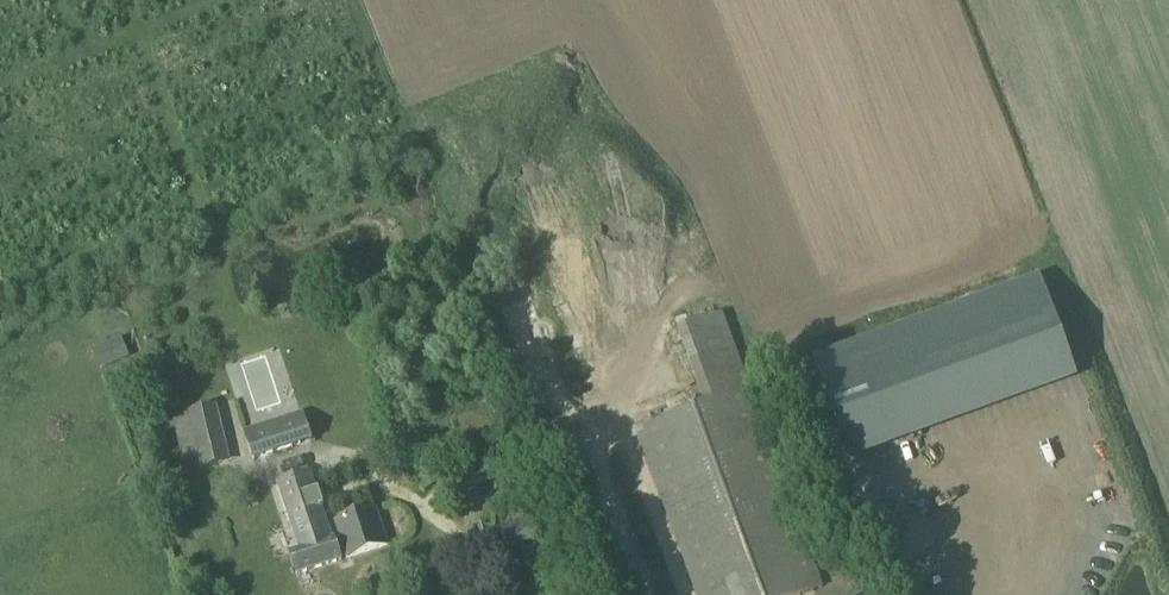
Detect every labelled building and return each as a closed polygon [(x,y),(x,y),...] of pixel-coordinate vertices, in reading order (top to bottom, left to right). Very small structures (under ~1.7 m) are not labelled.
[(697,594),(800,594),(821,587),(749,391),(722,313),(682,327),(710,405),(637,431),(697,594)] [(127,358),(120,340),(92,351),(99,369),(127,358)] [(871,343),(816,363),(848,453),(904,433),(871,343)] [(236,413),(244,446),(302,432),(294,399),(236,413)] [(171,414),(182,462),(199,458),(201,469),(230,462),(216,403),(171,414)] [(614,480),(604,452),(595,455),(605,484),(614,480)] [(278,485),(299,552),(332,541),(311,475),(278,485)] [(340,539),(332,541),(299,552),(289,555),(296,577),(387,547),(376,511),(335,525),(340,539)] [(544,567),(537,547),(522,552),(529,572),(544,567)]
